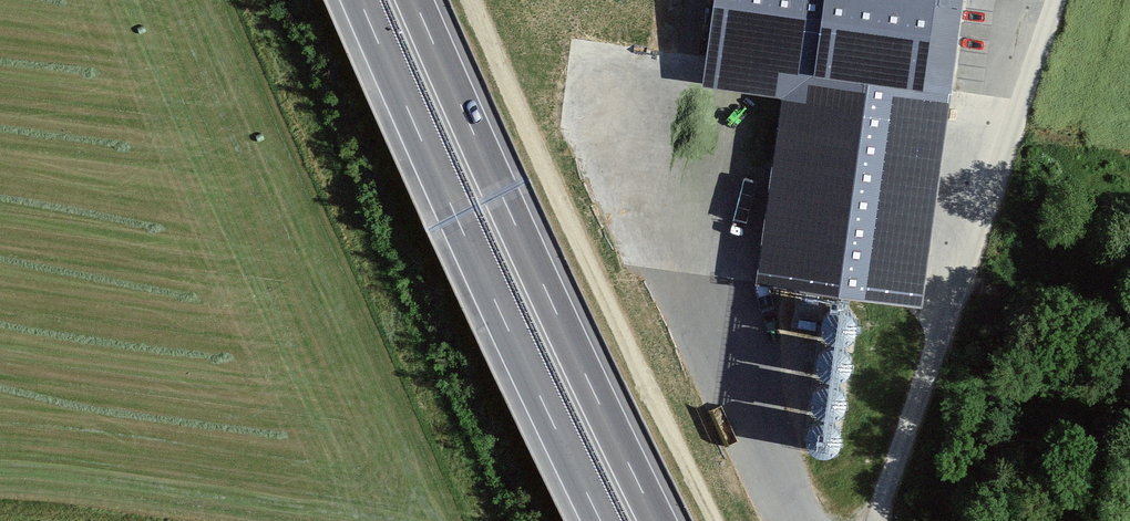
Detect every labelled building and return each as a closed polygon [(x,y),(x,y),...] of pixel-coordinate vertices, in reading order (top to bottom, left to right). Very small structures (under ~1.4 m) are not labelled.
[(705,84),(783,95),(757,282),(919,304),(961,0),(716,0),(705,84)] [(822,320),(823,329),(829,337),(839,341),(849,339),(856,332),(859,323),(857,314),(851,308),(842,304),(833,306),(826,311),(822,320)] [(816,357),(817,366),(823,375),(832,378),(842,376),(850,369),(852,361),(850,352),(844,345),(836,342),(827,343),(819,349),(816,357)] [(810,394),(811,403),(817,411),(827,415),(837,413),(844,406),(847,398),(845,389),(839,382),(831,379),(821,380),(814,386),(810,394)] [(807,432),(807,441),(813,449),(823,453),(833,451),(840,444),(843,435),(841,426),(835,420),(827,416),(818,418),(810,423),(807,432)]
